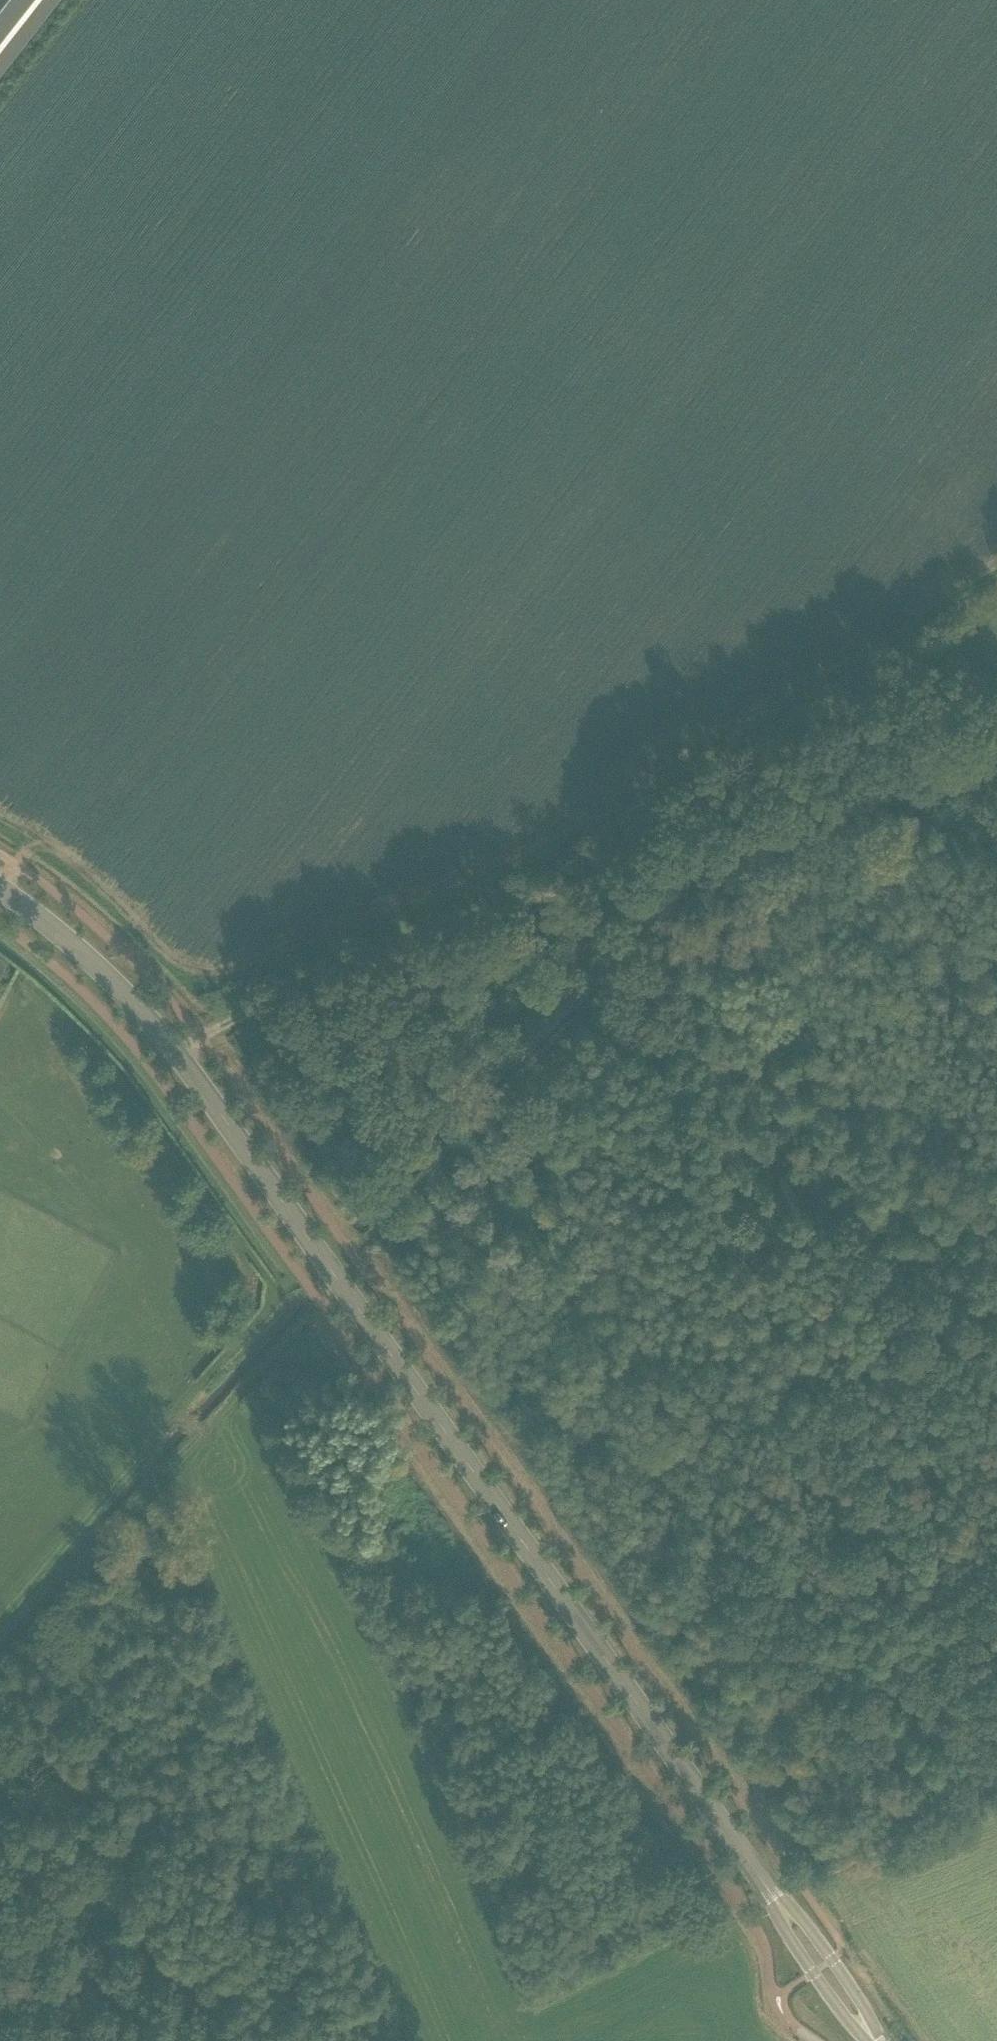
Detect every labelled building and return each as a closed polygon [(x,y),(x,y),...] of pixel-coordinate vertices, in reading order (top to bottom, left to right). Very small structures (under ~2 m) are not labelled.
[(58,0),(0,0),(0,74),(58,0)]
